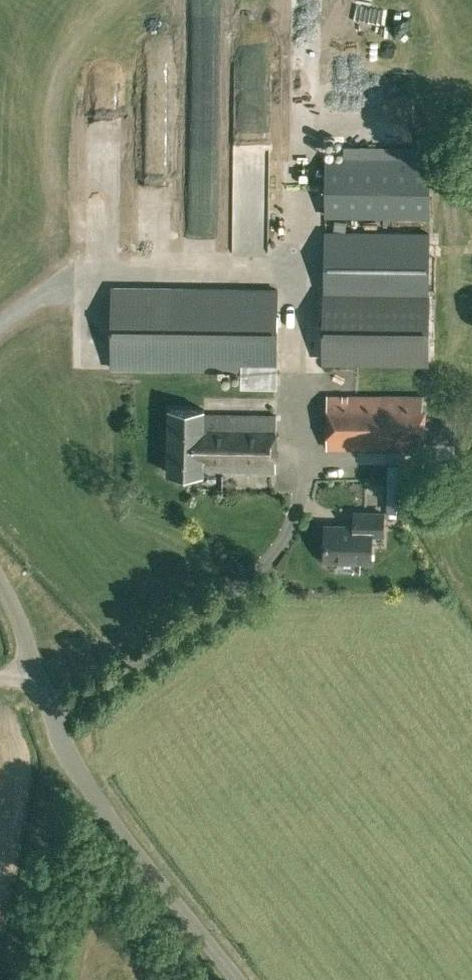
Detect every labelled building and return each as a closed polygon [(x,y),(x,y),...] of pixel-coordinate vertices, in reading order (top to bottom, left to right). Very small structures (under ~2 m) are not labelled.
[(200,149),(224,150),(225,126),(201,126),(200,149)] [(305,151),(315,152),(316,134),(306,134),(305,151)] [(429,216),(430,160),(325,159),(325,215),(429,216)] [(169,183),(168,170),(150,171),(151,184),(169,183)] [(274,186),(243,186),(242,257),(274,257),(274,186)] [(428,297),(429,233),(325,231),(324,296),(428,297)] [(113,288),(112,368),(169,368),(240,369),(249,369),(249,385),(275,385),(276,369),(277,369),(277,289),(170,288),(113,288)] [(428,297),(324,296),(323,359),(428,360),(428,297)] [(327,395),(325,446),(420,449),(422,397),(327,395)] [(275,471),(276,415),(204,414),(204,409),(169,408),(168,471),(203,472),(203,470),(275,471)] [(407,463),(389,463),(388,509),(407,509),(407,463)] [(382,533),(382,513),(354,512),(354,526),(325,525),(324,559),(371,560),(371,533),(382,533)]
